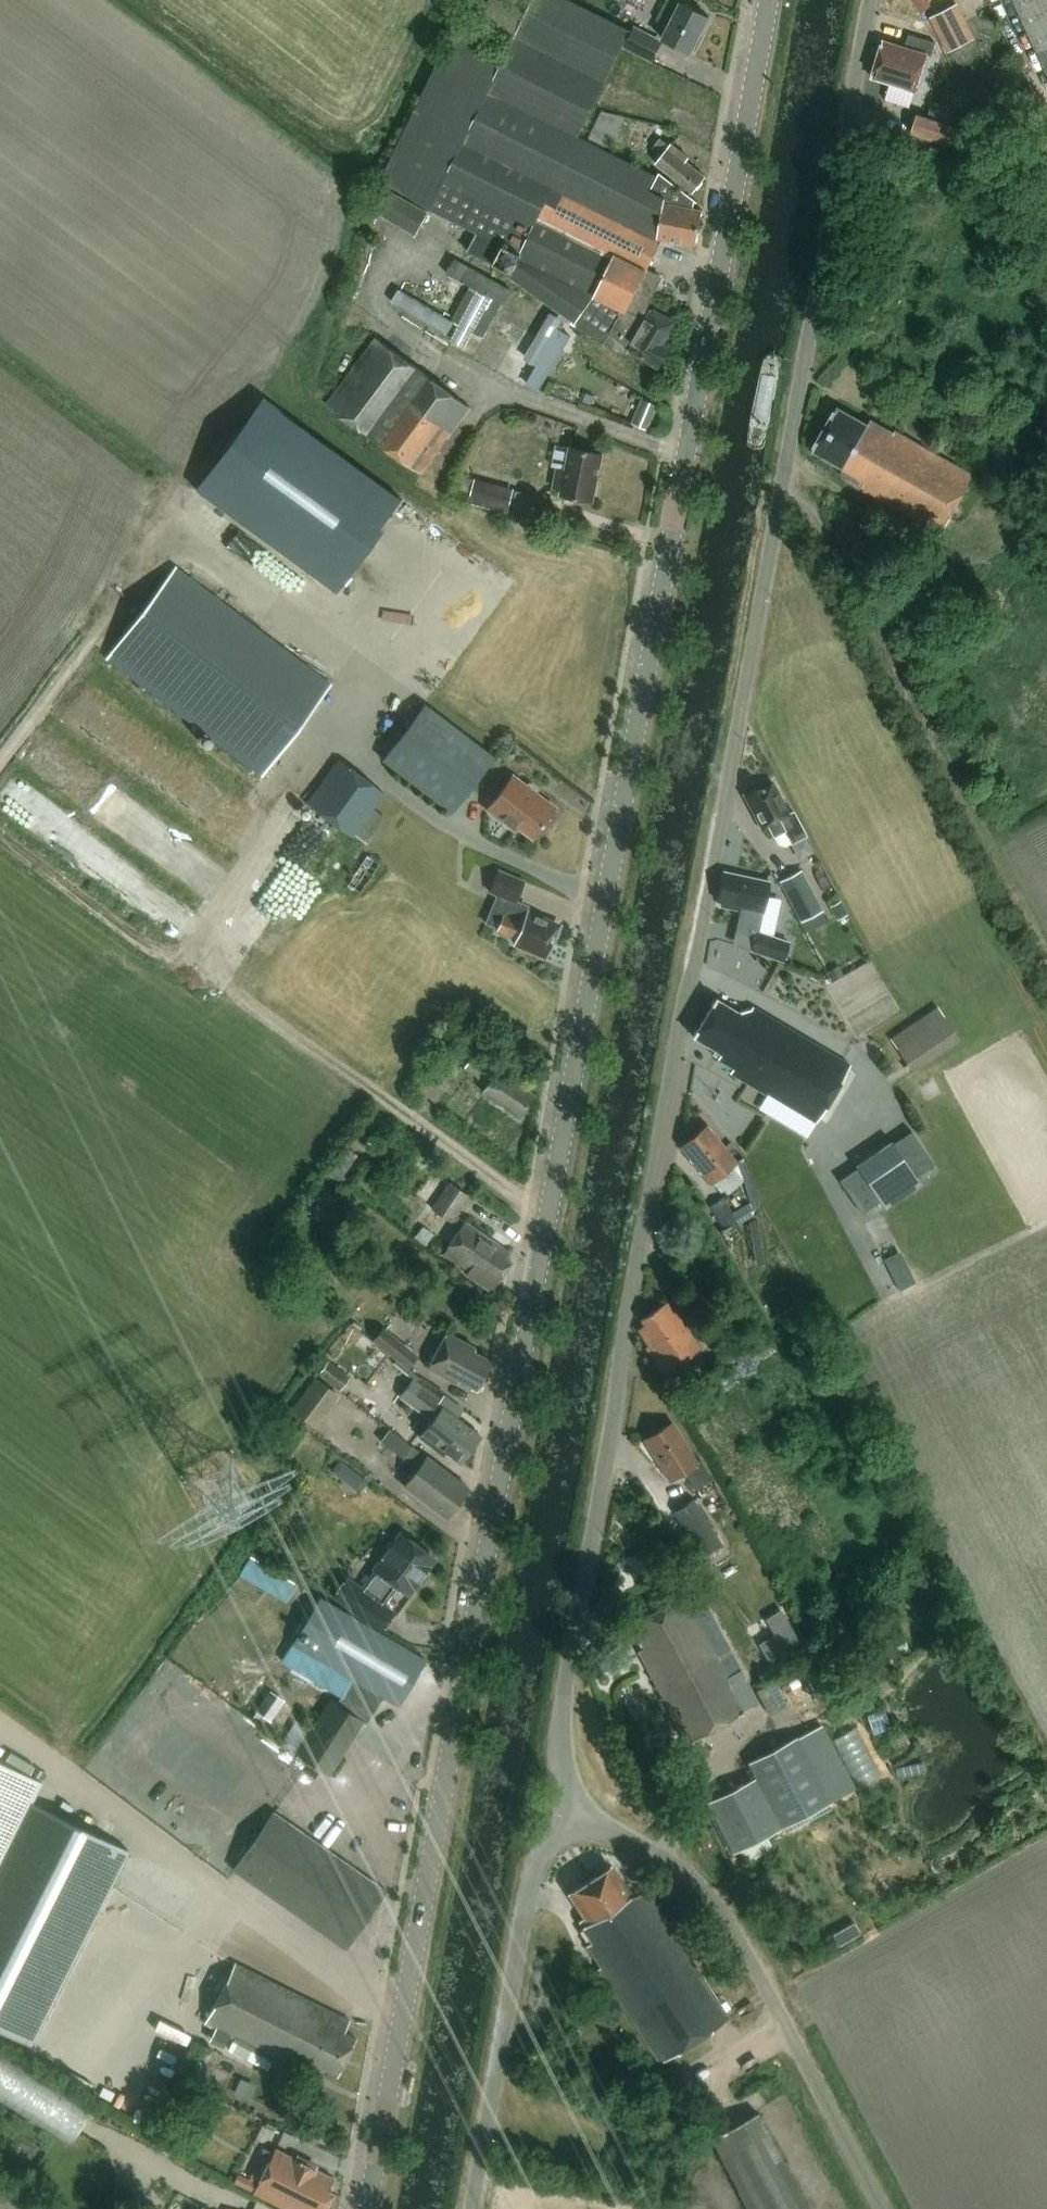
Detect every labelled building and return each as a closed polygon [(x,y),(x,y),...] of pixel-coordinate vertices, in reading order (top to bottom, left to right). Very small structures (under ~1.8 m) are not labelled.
[(575,0),(506,0),(505,1),(503,0),(490,0),(472,37),(456,29),(383,179),(430,210),(477,233),(468,250),(467,249),(467,251),(511,273),(510,277),(575,323),(574,324),(622,358),(629,348),(660,367),(670,349),(662,345),(674,324),(647,307),(661,279),(647,272),(662,243),(663,240),(696,247),(703,212),(694,210),(695,203),(696,204),(697,203),(689,197),(658,174),(655,178),(578,138),(631,30),(575,0)] [(710,18),(683,5),(685,0),(668,0),(657,21),(669,27),(663,40),(691,55),(710,18)] [(1037,55),(1046,51),(1046,0),(1013,0),(1037,55)] [(971,39),(955,7),(932,19),(948,51),(971,39)] [(624,48),(652,63),(663,42),(634,27),(624,48)] [(922,106),(929,69),(924,68),(928,48),(896,43),(893,63),(875,59),(869,97),(922,106)] [(613,148),(626,117),(604,108),(591,139),(613,148)] [(951,151),(955,137),(957,132),(916,117),(909,136),(951,151)] [(692,193),(705,178),(686,163),(689,159),(671,145),(669,148),(661,141),(653,150),(662,157),(656,164),(692,193)] [(428,214),(390,192),(378,215),(416,236),(428,214)] [(504,303),(508,297),(512,290),(457,259),(449,273),(479,290),(451,340),(464,347),(473,331),(484,337),(503,303),(504,303)] [(394,302),(446,333),(453,321),(401,289),(394,302)] [(549,315),(523,360),(536,368),(524,385),(537,393),(569,338),(557,330),(562,322),(549,315)] [(470,408),(376,338),(326,405),(421,475),(470,408)] [(197,484),(336,588),(403,498),(264,394),(197,484)] [(632,425),(649,432),(659,407),(643,400),(632,425)] [(941,536),(974,477),(895,432),(894,434),(871,421),(868,426),(837,408),(812,452),(843,470),(842,474),(844,479),(846,482),(860,490),(861,490),(941,536)] [(593,502),(603,455),(571,449),(566,472),(558,470),(554,489),(562,490),(561,496),(593,502)] [(515,490),(475,479),(468,505),(508,515),(515,490)] [(262,776),(330,686),(175,569),(107,659),(262,776)] [(452,813),(493,758),(425,706),(383,761),(452,813)] [(339,760),(306,804),(352,838),(356,833),(368,842),(387,817),(374,808),(384,794),(339,760)] [(532,838),(554,810),(535,795),(536,794),(535,794),(537,791),(527,784),(525,786),(513,777),(487,810),(514,831),(517,827),(532,838)] [(792,844),(807,837),(793,812),(790,814),(783,801),(781,803),(770,783),(746,796),(754,812),(752,813),(762,830),(768,827),(774,837),(785,832),(792,844)] [(368,856),(349,884),(360,892),(379,864),(368,856)] [(778,879),(800,923),(822,912),(799,868),(778,879)] [(494,933),(515,941),(513,944),(545,957),(553,940),(555,941),(561,927),(536,917),(537,915),(519,908),(520,905),(515,902),(523,882),(497,872),(489,893),(497,897),(485,925),(496,929),(494,933)] [(724,873),(722,880),(718,902),(721,903),(720,906),(762,915),(770,883),(724,873)] [(847,915),(841,902),(831,907),(837,920),(847,915)] [(748,948),(783,961),(790,944),(755,931),(748,948)] [(806,1141),(851,1066),(752,1007),(751,1010),(738,1012),(738,1013),(715,1000),(693,1037),(721,1053),(717,1059),(733,1068),(730,1073),(767,1095),(760,1107),(772,1114),(769,1119),(806,1141)] [(913,1076),(961,1044),(937,1009),(890,1041),(913,1076)] [(485,1088),(482,1093),(519,1117),(533,1095),(472,1055),(464,1068),(484,1081),(481,1085),(485,1088)] [(712,1184),(737,1163),(707,1126),(681,1147),(712,1184)] [(892,1145),(857,1168),(886,1211),(922,1187),(892,1145)] [(429,1209),(444,1187),(429,1177),(413,1198),(429,1209)] [(449,1182),(430,1209),(450,1222),(469,1196),(449,1182)] [(724,1227),(735,1220),(722,1199),(710,1206),(724,1227)] [(501,1278),(512,1262),(507,1258),(510,1254),(465,1223),(443,1256),(468,1272),(466,1276),(491,1292),(501,1277),(501,1278)] [(903,1248),(886,1255),(901,1288),(918,1281),(903,1248)] [(663,1374),(701,1349),(669,1301),(641,1320),(644,1325),(638,1330),(649,1346),(646,1348),(663,1374)] [(373,1338),(396,1357),(407,1366),(415,1356),(381,1328),(373,1338)] [(482,1377),(490,1361),(473,1352),(475,1348),(447,1333),(435,1355),(433,1354),(426,1367),(456,1383),(458,1380),(475,1389),(477,1387),(480,1387),(484,1379),(482,1377)] [(318,1374),(339,1390),(348,1377),(327,1362),(318,1374)] [(314,1377),(291,1409),(315,1427),(338,1395),(314,1377)] [(460,1463),(480,1436),(457,1419),(463,1411),(443,1396),(440,1400),(413,1380),(400,1398),(431,1421),(419,1437),(436,1450),(436,1451),(442,1456),(445,1452),(460,1463)] [(695,1491),(713,1480),(701,1460),(697,1463),(672,1423),(644,1440),(670,1481),(684,1472),(695,1491)] [(404,1487),(447,1519),(469,1489),(390,1431),(382,1442),(405,1459),(403,1462),(416,1472),(404,1487)] [(701,1559),(722,1546),(694,1501),(673,1514),(701,1559)] [(397,1586),(408,1593),(433,1559),(401,1535),(361,1589),(383,1605),(397,1586)] [(297,1586),(250,1559),(240,1576),(287,1603),(297,1586)] [(332,1595),(381,1630),(393,1613),(343,1578),(332,1595)] [(687,1743),(758,1704),(701,1597),(689,1604),(684,1595),(631,1624),(645,1648),(638,1651),(687,1743)] [(319,1599),(293,1643),(338,1670),(353,1679),(338,1705),(332,1701),(298,1755),(329,1774),(362,1722),(366,1725),(384,1697),(399,1706),(426,1660),(365,1624),(320,1598),(319,1599)] [(780,1710),(767,1685),(756,1691),(769,1716),(780,1710)] [(270,1721),(283,1702),(270,1693),(257,1711),(270,1721)] [(827,1741),(820,1728),(747,1766),(754,1780),(706,1805),(733,1856),(855,1792),(829,1740),(827,1741)] [(42,1782),(0,1761),(0,2030),(31,2046),(129,1851),(32,1802),(42,1782)] [(346,1949),(386,1892),(274,1813),(234,1871),(346,1949)] [(660,2063),(729,2018),(646,1891),(643,1893),(630,1896),(611,1867),(608,1869),(607,1867),(603,1867),(596,1871),(595,1875),(596,1876),(569,1894),(588,1923),(582,1927),(592,1942),(587,1945),(601,1967),(598,1968),(599,1970),(589,1977),(596,1989),(607,1982),(660,2063)] [(860,1934),(854,1923),(831,1935),(838,1947),(860,1934)] [(337,2075),(356,2038),(344,2032),(350,2021),(235,1964),(205,2023),(290,2063),(292,2060),(311,2070),(314,2063),(337,2075)] [(94,2109),(0,2048),(0,2100),(70,2146),(94,2109)] [(710,2140),(748,2208),(808,2208),(758,2114),(710,2140)] [(322,2133),(302,2124),(298,2122),(292,2134),(316,2145),(322,2133)] [(193,2141),(193,2123),(180,2123),(180,2141),(193,2141)] [(285,2208),(326,2208),(334,2194),(328,2191),(334,2179),(275,2149),(253,2193),(285,2208)]
